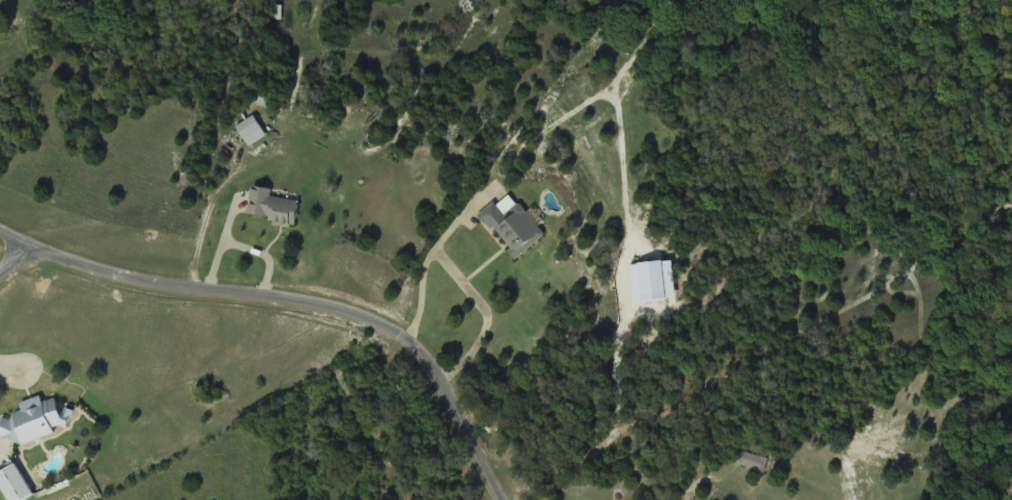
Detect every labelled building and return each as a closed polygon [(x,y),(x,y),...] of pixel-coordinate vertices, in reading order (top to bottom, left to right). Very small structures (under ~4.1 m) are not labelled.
[(284,6),(274,4),(271,17),(281,20),(284,6)] [(246,139),(265,127),(257,115),(238,126),(246,139)] [(276,188),(256,184),(251,217),(300,225),(304,200),(275,195),(276,188)] [(481,216),(517,260),(547,234),(511,191),(481,216)] [(76,426),(69,408),(64,410),(60,397),(46,401),(44,395),(22,403),(25,411),(0,420),(0,427),(4,438),(16,434),(20,445),(76,426)] [(740,465),(764,471),(767,457),(743,451),(740,465)] [(19,463),(0,474),(0,485),(9,499),(27,499),(37,494),(19,463)]
